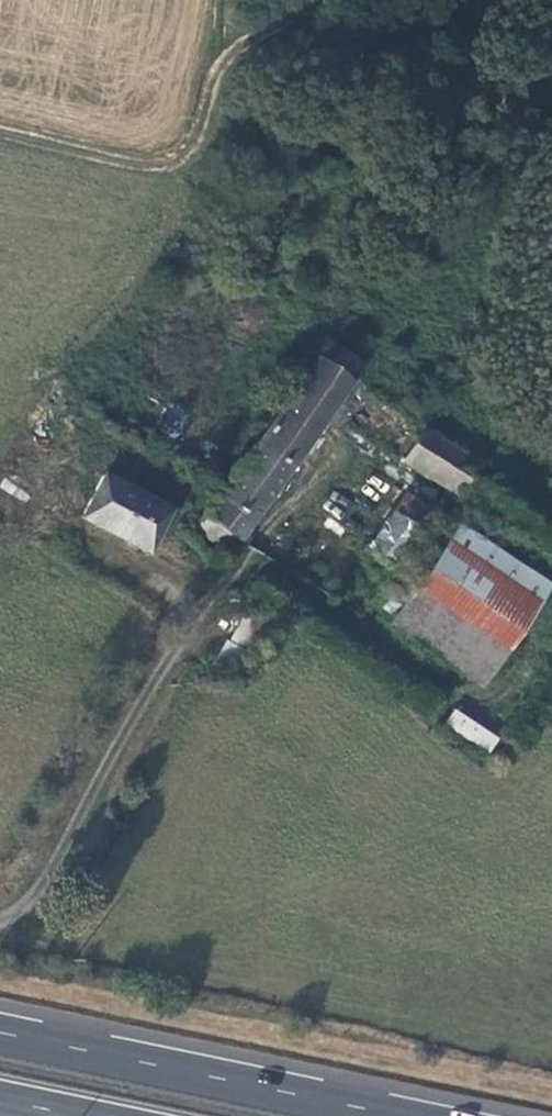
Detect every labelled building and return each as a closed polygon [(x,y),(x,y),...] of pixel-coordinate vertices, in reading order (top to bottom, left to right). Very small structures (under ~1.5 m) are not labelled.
[(223,535),(336,374),(350,355),(329,338),(316,330),(257,413),(250,410),(244,411),(239,419),(239,426),(247,430),(181,521),(208,540),(215,530),(223,535)] [(395,458),(435,483),(445,489),(464,455),(416,425),(395,458)] [(90,463),(66,509),(132,544),(156,498),(90,463)] [(391,487),(380,505),(408,524),(420,506),(391,487)] [(354,543),(382,562),(408,524),(380,505),(354,543)] [(544,603),(451,541),(438,530),(387,605),(404,616),(396,628),(485,689),(544,603)] [(224,610),(212,628),(235,639),(245,625),(238,620),(224,610)] [(243,613),(238,620),(245,625),(250,618),(243,613)] [(209,675),(235,639),(212,628),(189,660),(209,675)] [(445,725),(491,753),(501,736),(454,709),(445,725)]
